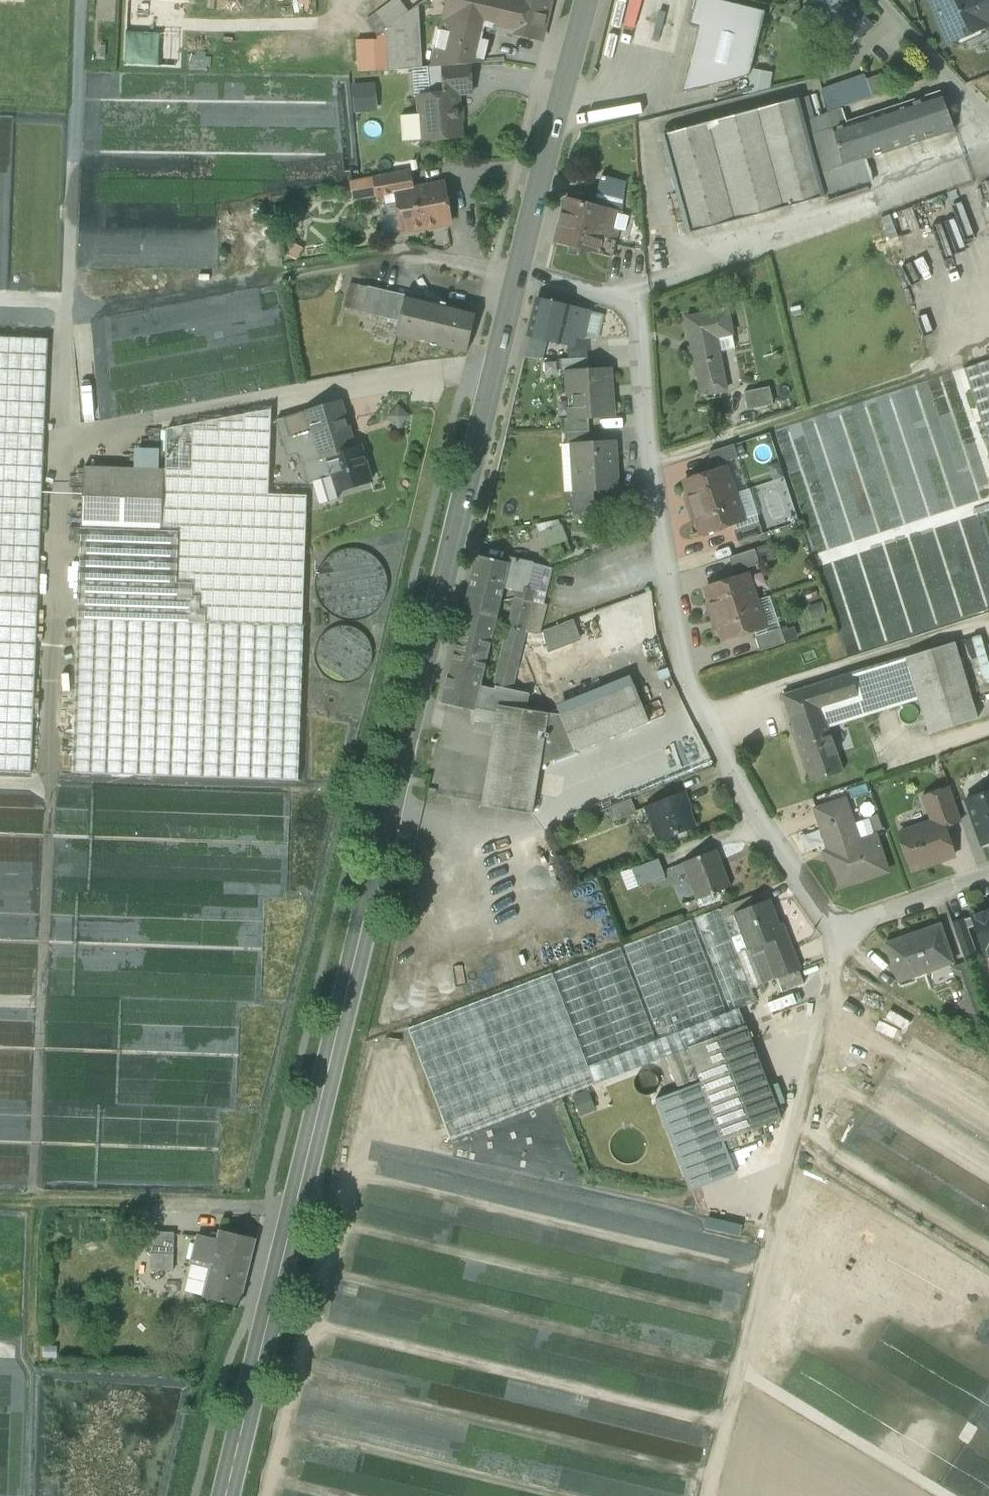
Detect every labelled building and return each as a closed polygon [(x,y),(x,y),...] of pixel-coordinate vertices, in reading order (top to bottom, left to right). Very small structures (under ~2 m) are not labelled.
[(397,0),(393,0),(366,22),(376,37),(376,38),(386,33),(389,71),(422,69),(414,8),(406,14),(397,0)] [(446,18),(445,19),(489,29),(491,30),(508,33),(517,0),(450,0),(446,18)] [(508,33),(542,41),(551,2),(542,0),(517,0),(508,33)] [(612,22),(608,45),(630,49),(638,0),(614,0),(611,22),(612,22)] [(711,0),(695,0),(689,25),(699,27),(683,92),(749,77),(764,13),(711,0)] [(817,0),(815,0),(793,20),(807,37),(820,26),(836,43),(844,52),(871,28),(847,0),(841,0),(828,12),(817,0)] [(828,12),(841,0),(817,0),(828,12)] [(940,20),(936,22),(946,45),(986,26),(985,23),(974,0),(930,0),(940,20)] [(985,23),(988,21),(988,0),(974,0),(985,23)] [(486,41),(489,29),(445,19),(446,18),(445,17),(432,67),(433,67),(469,65),(483,64),(488,42),(486,41)] [(375,42),(355,41),(357,71),(389,71),(386,33),(376,38),(376,37),(375,42)] [(433,67),(428,68),(430,96),(457,94),(457,95),(472,94),(469,65),(433,67)] [(864,75),(821,90),(827,114),(842,109),(873,98),(864,75)] [(375,110),(373,81),(348,83),(349,111),(375,110)] [(940,93),(907,104),(921,141),(954,130),(940,93)] [(430,96),(419,97),(420,115),(422,141),(460,138),(457,95),(457,94),(430,96)] [(796,101),(661,137),(687,234),(822,198),(822,199),(826,198),(826,197),(872,182),(864,160),(865,159),(921,141),(907,104),(847,123),(842,109),(827,114),(814,119),(808,97),(796,101)] [(402,142),(422,141),(420,115),(400,116),(402,142)] [(410,173),(374,180),(377,195),(377,198),(395,194),(395,193),(413,190),(410,173)] [(625,182),(601,176),(593,206),(593,207),(621,214),(625,182)] [(377,195),(374,180),(350,184),(353,199),(377,195)] [(439,192),(446,196),(444,184),(438,185),(439,192)] [(413,190),(395,193),(395,194),(399,213),(406,218),(409,231),(451,224),(446,196),(439,192),(438,185),(413,190)] [(621,214),(593,207),(593,206),(565,199),(554,243),(610,257),(617,230),(625,232),(628,217),(620,215),(621,214)] [(406,218),(399,213),(402,232),(409,231),(406,218)] [(366,290),(349,286),(345,306),(361,310),(366,290)] [(406,296),(367,287),(366,290),(361,310),(361,313),(399,322),(406,296)] [(476,312),(406,296),(399,322),(396,337),(466,353),(476,312)] [(590,312),(537,300),(528,336),(530,337),(542,340),(560,344),(571,346),(573,337),(583,340),(590,312)] [(727,310),(686,318),(701,396),(726,391),(716,338),(732,335),(727,310)] [(542,340),(530,337),(524,358),(537,360),(542,340)] [(0,338),(0,772),(31,773),(48,340),(0,338)] [(588,358),(560,360),(561,372),(566,372),(588,370),(588,358)] [(964,370),(988,445),(988,361),(964,370)] [(588,370),(566,372),(568,393),(569,392),(570,418),(569,418),(569,419),(570,420),(588,419),(612,417),(612,415),(611,415),(609,388),(610,388),(609,369),(588,370)] [(768,388),(743,393),(747,410),(772,405),(768,388)] [(339,402),(331,404),(331,406),(330,407),(335,424),(345,421),(339,402)] [(336,493),(371,482),(360,447),(344,451),(341,441),(347,439),(349,435),(345,421),(335,424),(330,407),(331,406),(331,404),(306,411),(321,460),(326,458),(331,477),(336,493)] [(165,471),(163,471),(161,530),(177,532),(176,583),(192,584),(192,596),(199,597),(199,609),(205,610),(205,623),(302,627),(306,496),(268,495),(271,410),(166,429),(165,471)] [(312,482),(331,477),(326,458),(321,460),(306,411),(275,421),(287,457),(297,454),(305,484),(312,482)] [(588,419),(570,420),(569,419),(564,419),(565,433),(589,431),(588,419)] [(589,431),(565,433),(565,445),(571,445),(571,444),(590,443),(589,431)] [(590,443),(571,444),(571,445),(575,492),(593,491),(617,490),(614,442),(590,443)] [(733,446),(708,454),(712,466),(737,458),(733,446)] [(136,453),(135,469),(157,470),(158,453),(136,453)] [(135,469),(83,468),(81,527),(161,530),(163,471),(163,470),(157,470),(135,469)] [(726,468),(684,482),(690,502),(688,503),(692,515),(694,515),(701,535),(743,521),(726,468)] [(331,477),(312,482),(319,505),(337,500),(335,493),(336,493),(331,477)] [(593,491),(575,492),(568,492),(569,505),(573,517),(597,509),(594,497),(593,491)] [(758,522),(733,530),(737,543),(762,535),(758,522)] [(561,526),(538,534),(542,546),(565,538),(561,526)] [(161,530),(81,527),(79,581),(176,584),(176,583),(177,532),(161,530)] [(376,611),(387,586),(377,560),(351,549),(325,560),(315,585),(325,611),(350,621),(376,611)] [(754,550),(729,558),(734,573),(759,565),(754,550)] [(508,564),(477,556),(468,593),(499,601),(503,588),(508,564)] [(533,564),(514,560),(513,565),(509,563),(508,564),(503,588),(516,591),(515,597),(532,601),(543,604),(545,593),(527,588),(533,565),(533,564)] [(551,569),(533,565),(527,588),(545,593),(551,569)] [(747,574),(705,588),(712,609),(709,609),(713,622),(716,621),(723,642),(765,628),(747,574)] [(176,584),(79,581),(78,618),(205,623),(205,610),(199,609),(199,597),(192,596),(192,584),(176,583),(176,584)] [(499,601),(468,593),(459,629),(491,637),(499,601)] [(532,601),(515,597),(508,627),(525,631),(532,601)] [(205,623),(78,618),(72,773),(298,781),(303,627),(302,627),(205,623)] [(572,621),(550,630),(543,632),(547,651),(557,648),(579,640),(572,621)] [(364,675),(373,654),(364,633),(343,625),(322,634),(314,655),(323,675),(344,683),(364,675)] [(525,631),(508,627),(501,656),(518,661),(525,631)] [(491,637),(459,629),(451,665),(482,673),(491,637)] [(780,629),(755,637),(759,652),(785,643),(780,629)] [(903,658),(850,673),(863,715),(918,698),(928,734),(977,720),(954,643),(903,658)] [(518,661),(501,656),(493,686),(497,687),(511,691),(518,661)] [(451,665),(450,665),(440,704),(473,711),(474,710),(479,687),(482,673),(451,665)] [(850,673),(813,685),(826,726),(827,726),(863,715),(850,673)] [(633,685),(559,715),(574,751),(574,752),(648,722),(633,685)] [(813,685),(782,695),(795,736),(826,726),(813,685)] [(496,691),(479,687),(474,710),(491,714),(496,691)] [(511,691),(497,687),(496,691),(491,714),(496,715),(497,706),(524,711),(525,710),(528,695),(511,691)] [(524,711),(497,706),(496,715),(494,726),(481,806),(532,814),(540,766),(548,714),(525,710),(524,711)] [(491,714),(474,710),(473,711),(471,721),(494,726),(496,715),(491,714)] [(559,715),(548,714),(540,766),(574,751),(559,715)] [(826,726),(795,736),(811,782),(842,772),(827,726),(826,726)] [(948,788),(922,797),(931,823),(940,820),(943,828),(960,822),(948,788)] [(980,847),(988,844),(988,792),(964,800),(980,847)] [(686,793),(647,808),(660,842),(695,829),(687,809),(691,808),(686,793)] [(631,799),(606,809),(611,822),(636,813),(631,799)] [(844,801),(816,810),(821,826),(850,817),(844,801)] [(850,817),(821,826),(832,860),(828,862),(837,889),(886,872),(882,861),(884,857),(881,850),(878,848),(874,837),(858,842),(850,817)] [(931,823),(899,834),(911,870),(939,861),(937,855),(951,850),(943,828),(940,820),(931,823)] [(714,851),(683,862),(697,899),(727,888),(714,851)] [(658,858),(631,869),(638,886),(665,875),(658,858)] [(768,901),(735,914),(749,949),(763,944),(785,935),(781,924),(777,926),(768,901)] [(732,904),(720,909),(724,918),(735,914),(732,904)] [(719,909),(692,919),(728,1013),(738,1009),(755,1003),(750,988),(723,919),(719,909)] [(971,916),(972,917),(964,920),(968,929),(975,926),(985,956),(988,955),(988,910),(971,916)] [(724,918),(723,919),(750,988),(777,978),(763,944),(749,949),(735,914),(724,918)] [(964,919),(951,923),(961,952),(974,947),(968,929),(964,920),(964,919)] [(690,920),(619,947),(655,1041),(727,1014),(690,920)] [(939,926),(885,944),(898,982),(929,971),(927,964),(950,956),(939,926)] [(785,935),(763,944),(777,978),(798,970),(785,935)] [(619,947),(551,973),(587,1067),(655,1041),(619,947)] [(965,963),(952,968),(960,990),(973,986),(965,963)] [(798,970),(777,978),(782,992),(804,984),(798,970)] [(551,973),(407,1029),(450,1140),(594,1085),(587,1067),(551,973)] [(655,1041),(587,1067),(594,1085),(666,1057),(688,1048),(745,1026),(738,1009),(728,1013),(727,1014),(655,1041)] [(745,1026),(688,1048),(700,1078),(701,1082),(723,1140),(723,1141),(781,1120),(745,1026)] [(688,1048),(666,1057),(677,1087),(700,1078),(688,1048)] [(701,1082),(655,1100),(690,1191),(735,1174),(722,1140),(723,1140),(701,1082)] [(211,1264),(204,1296),(203,1298),(238,1306),(255,1238),(219,1230),(217,1239),(198,1234),(192,1260),(211,1264)] [(174,1232),(151,1232),(150,1254),(173,1255),(174,1232)] [(173,1255),(150,1254),(150,1270),(173,1271),(173,1255)] [(211,1264),(192,1260),(185,1292),(204,1296),(211,1264)]
